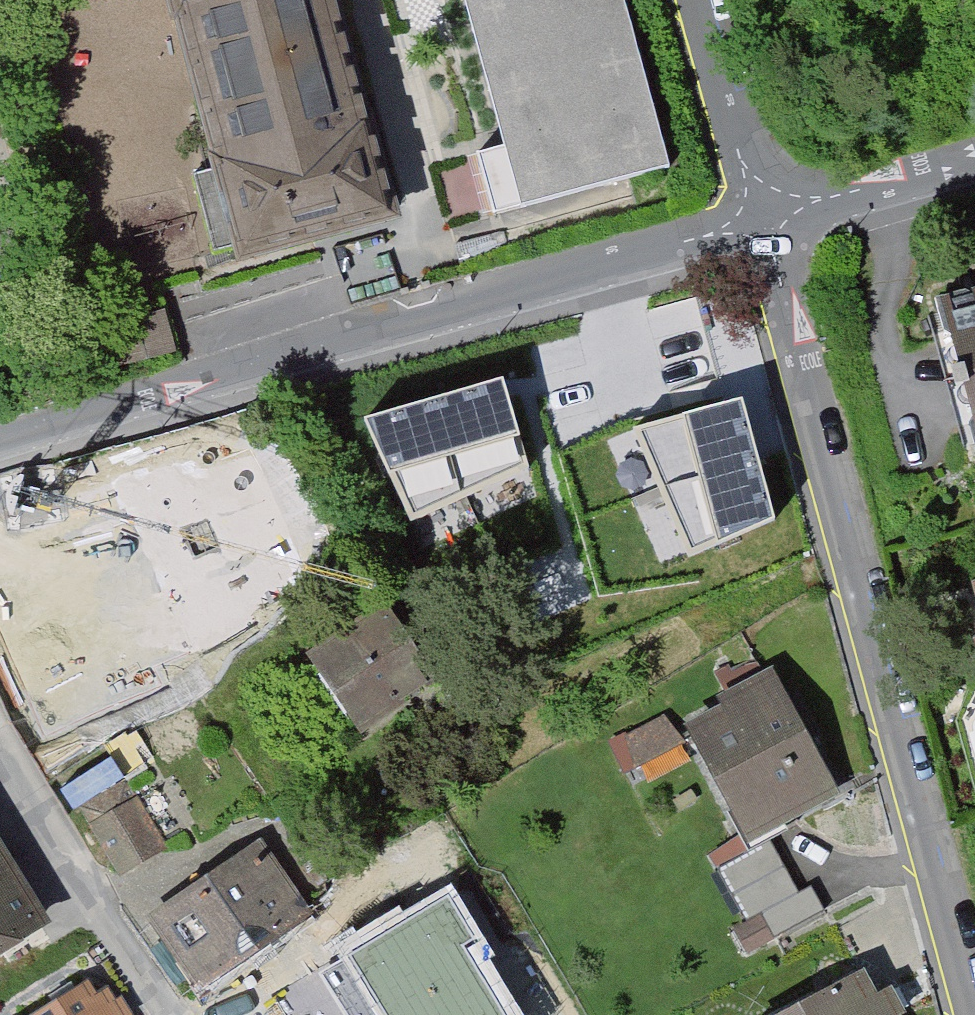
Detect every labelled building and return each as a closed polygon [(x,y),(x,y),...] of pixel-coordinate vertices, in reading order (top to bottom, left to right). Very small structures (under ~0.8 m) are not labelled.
[(249,254),(399,214),(340,0),(180,0),(249,254)] [(522,209),(671,172),(627,0),(470,0),(522,209)] [(967,384),(974,382),(974,298),(948,304),(967,384)] [(167,315),(108,329),(117,370),(176,356),(167,315)] [(502,377),(364,419),(410,519),(525,457),(507,393),(502,377)] [(740,402),(637,428),(689,551),(771,516),(740,402)] [(265,448),(191,505),(256,590),(330,533),(265,448)] [(387,605),(314,655),(364,726),(458,661),(415,599),(393,614),(387,605)] [(843,784),(782,667),(728,695),(733,705),(700,722),(756,829),(843,784)] [(687,739),(671,713),(615,746),(631,772),(687,739)] [(165,850),(128,786),(87,809),(124,873),(165,850)] [(755,850),(748,836),(716,853),(754,921),(740,929),(754,952),(830,910),(816,886),(805,892),(775,839),(755,850)] [(159,912),(201,974),(307,905),(263,841),(159,912)] [(0,851),(0,950),(45,923),(0,851)] [(400,864),(347,893),(384,960),(437,931),(400,864)] [(307,905),(201,974),(229,1014),(246,1014),(269,999),(280,1014),(284,1014),(351,970),(307,905)] [(783,1014),(903,1014),(908,1012),(895,986),(878,995),(865,971),(783,1014)] [(113,1000),(101,1007),(92,994),(58,1014),(122,1014),(113,1000)]
